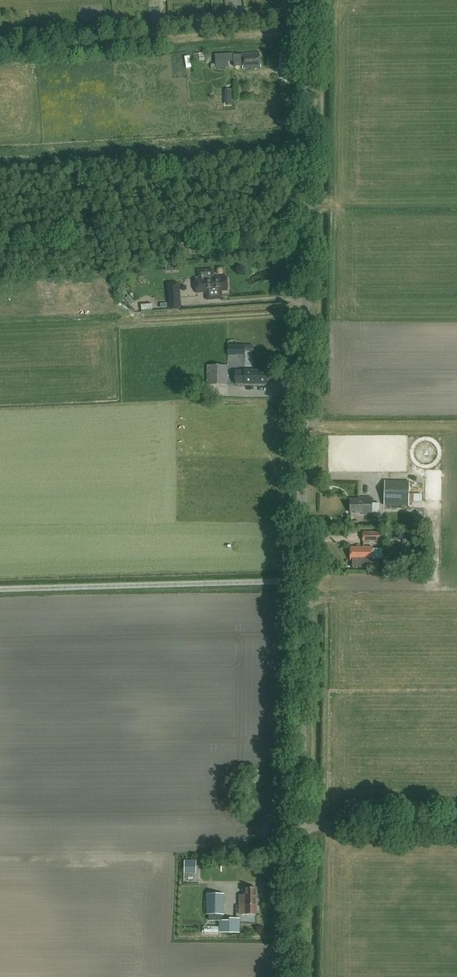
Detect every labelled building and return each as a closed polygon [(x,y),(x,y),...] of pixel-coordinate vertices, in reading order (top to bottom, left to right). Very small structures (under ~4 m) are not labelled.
[(261,67),(260,53),(233,55),(234,67),(243,66),(243,68),(261,67)] [(198,278),(197,278),(198,293),(202,293),(207,292),(208,300),(223,298),(223,291),(228,291),(227,276),(214,277),(213,270),(198,271),(198,278)] [(182,309),(180,283),(168,283),(170,306),(163,306),(163,311),(182,309)] [(237,340),(229,340),(229,355),(246,356),(246,346),(237,346),(237,340)] [(228,385),(228,365),(208,366),(208,385),(228,385)] [(267,371),(245,371),(235,371),(235,384),(245,384),(245,385),(267,385),(267,371)] [(239,396),(239,387),(230,387),(230,396),(239,396)] [(411,468),(412,481),(424,480),(423,467),(411,468)] [(409,482),(385,481),(384,506),(409,506),(409,482)] [(424,504),(424,493),(411,494),(412,505),(424,504)] [(372,498),(360,498),(360,500),(351,500),(351,513),(362,513),(362,515),(373,515),(372,498)] [(380,532),(363,532),(363,541),(380,541),(380,532)] [(372,547),(351,547),(350,561),(372,561),(372,559),(383,559),(383,549),(372,549),(372,547)] [(199,879),(199,861),(188,861),(188,879),(199,879)] [(257,888),(245,888),(245,895),(240,895),(240,914),(256,915),(257,888)] [(224,895),(207,894),(207,914),(210,914),(210,921),(222,921),(223,914),(224,914),(224,895)] [(240,918),(230,918),(230,924),(227,924),(227,933),(240,933),(240,918)]
